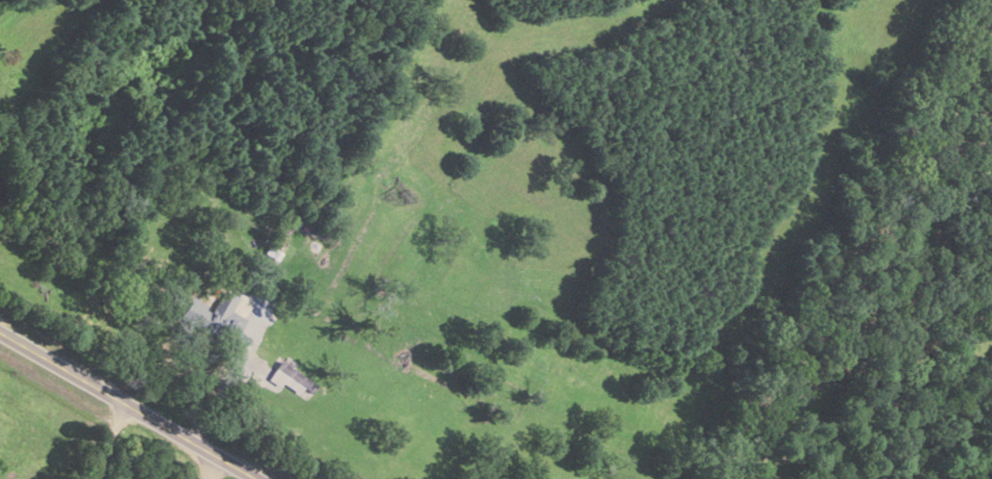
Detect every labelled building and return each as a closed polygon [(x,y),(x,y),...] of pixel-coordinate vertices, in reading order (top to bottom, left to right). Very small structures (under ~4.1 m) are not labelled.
[(237,298),(222,289),(204,320),(234,337),(244,320),(229,311),(237,298)] [(315,386),(280,361),(268,377),(296,397),(302,388),(310,393),(315,386)]
